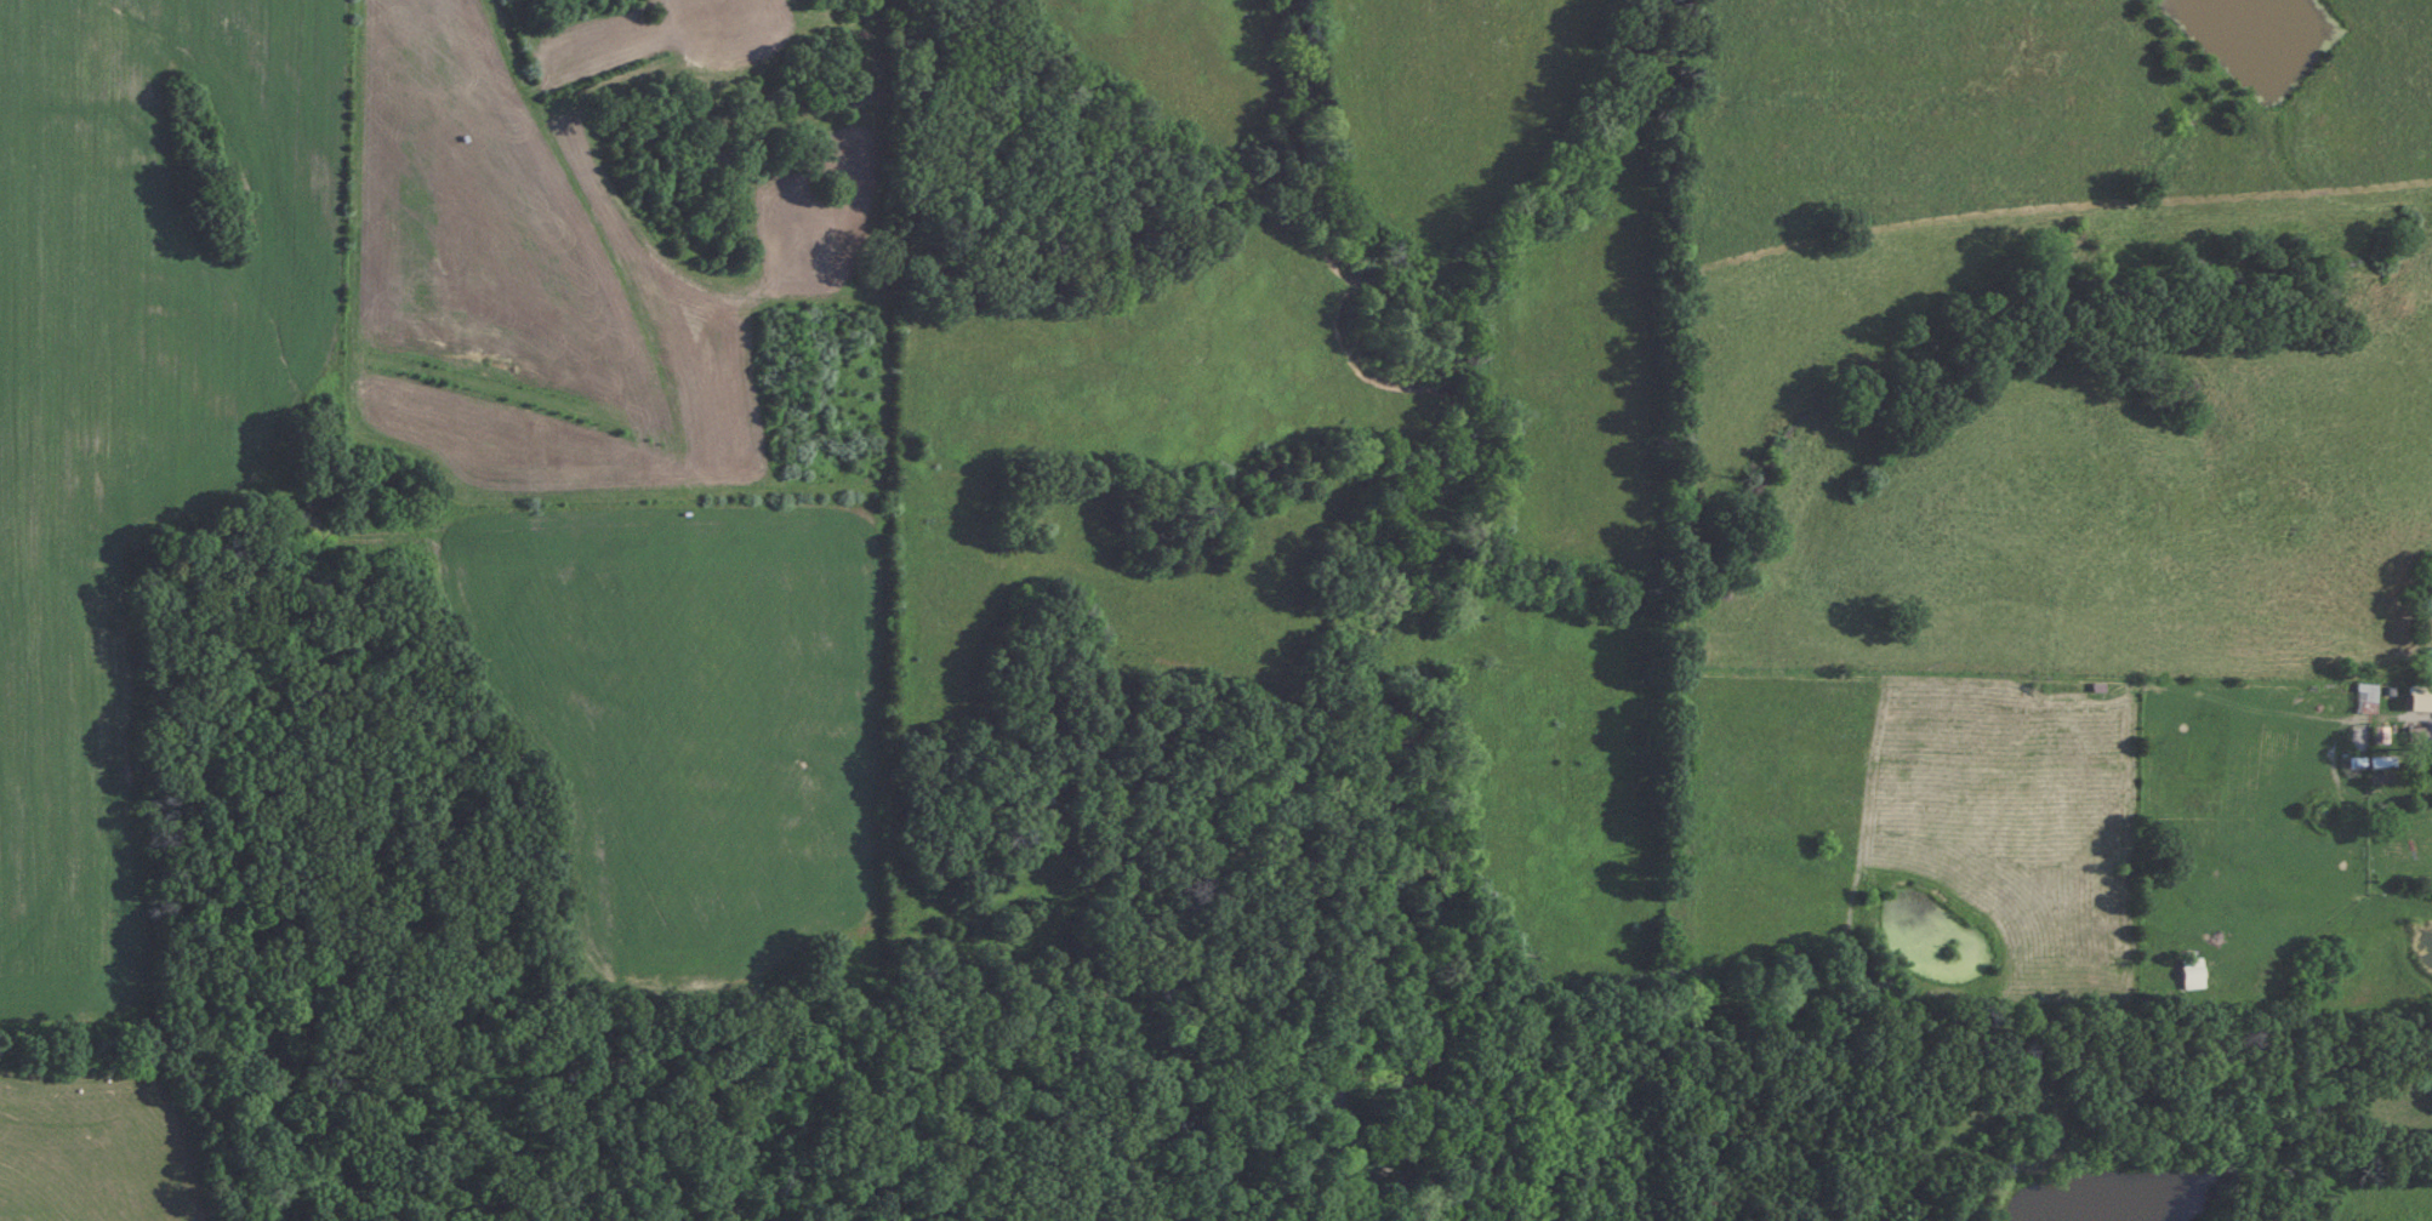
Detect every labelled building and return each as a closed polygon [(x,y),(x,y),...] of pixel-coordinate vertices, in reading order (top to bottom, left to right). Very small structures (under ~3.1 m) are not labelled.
[(2355,702),(2373,703),(2374,686),(2356,685),(2355,702)] [(2385,727),(2372,727),(2372,742),(2385,742),(2385,727)] [(2424,744),(2424,729),(2407,729),(2407,744),(2424,744)] [(2393,766),(2393,758),(2369,758),(2369,766),(2393,766)] [(2203,989),(2203,958),(2182,958),(2182,989),(2203,989)]
